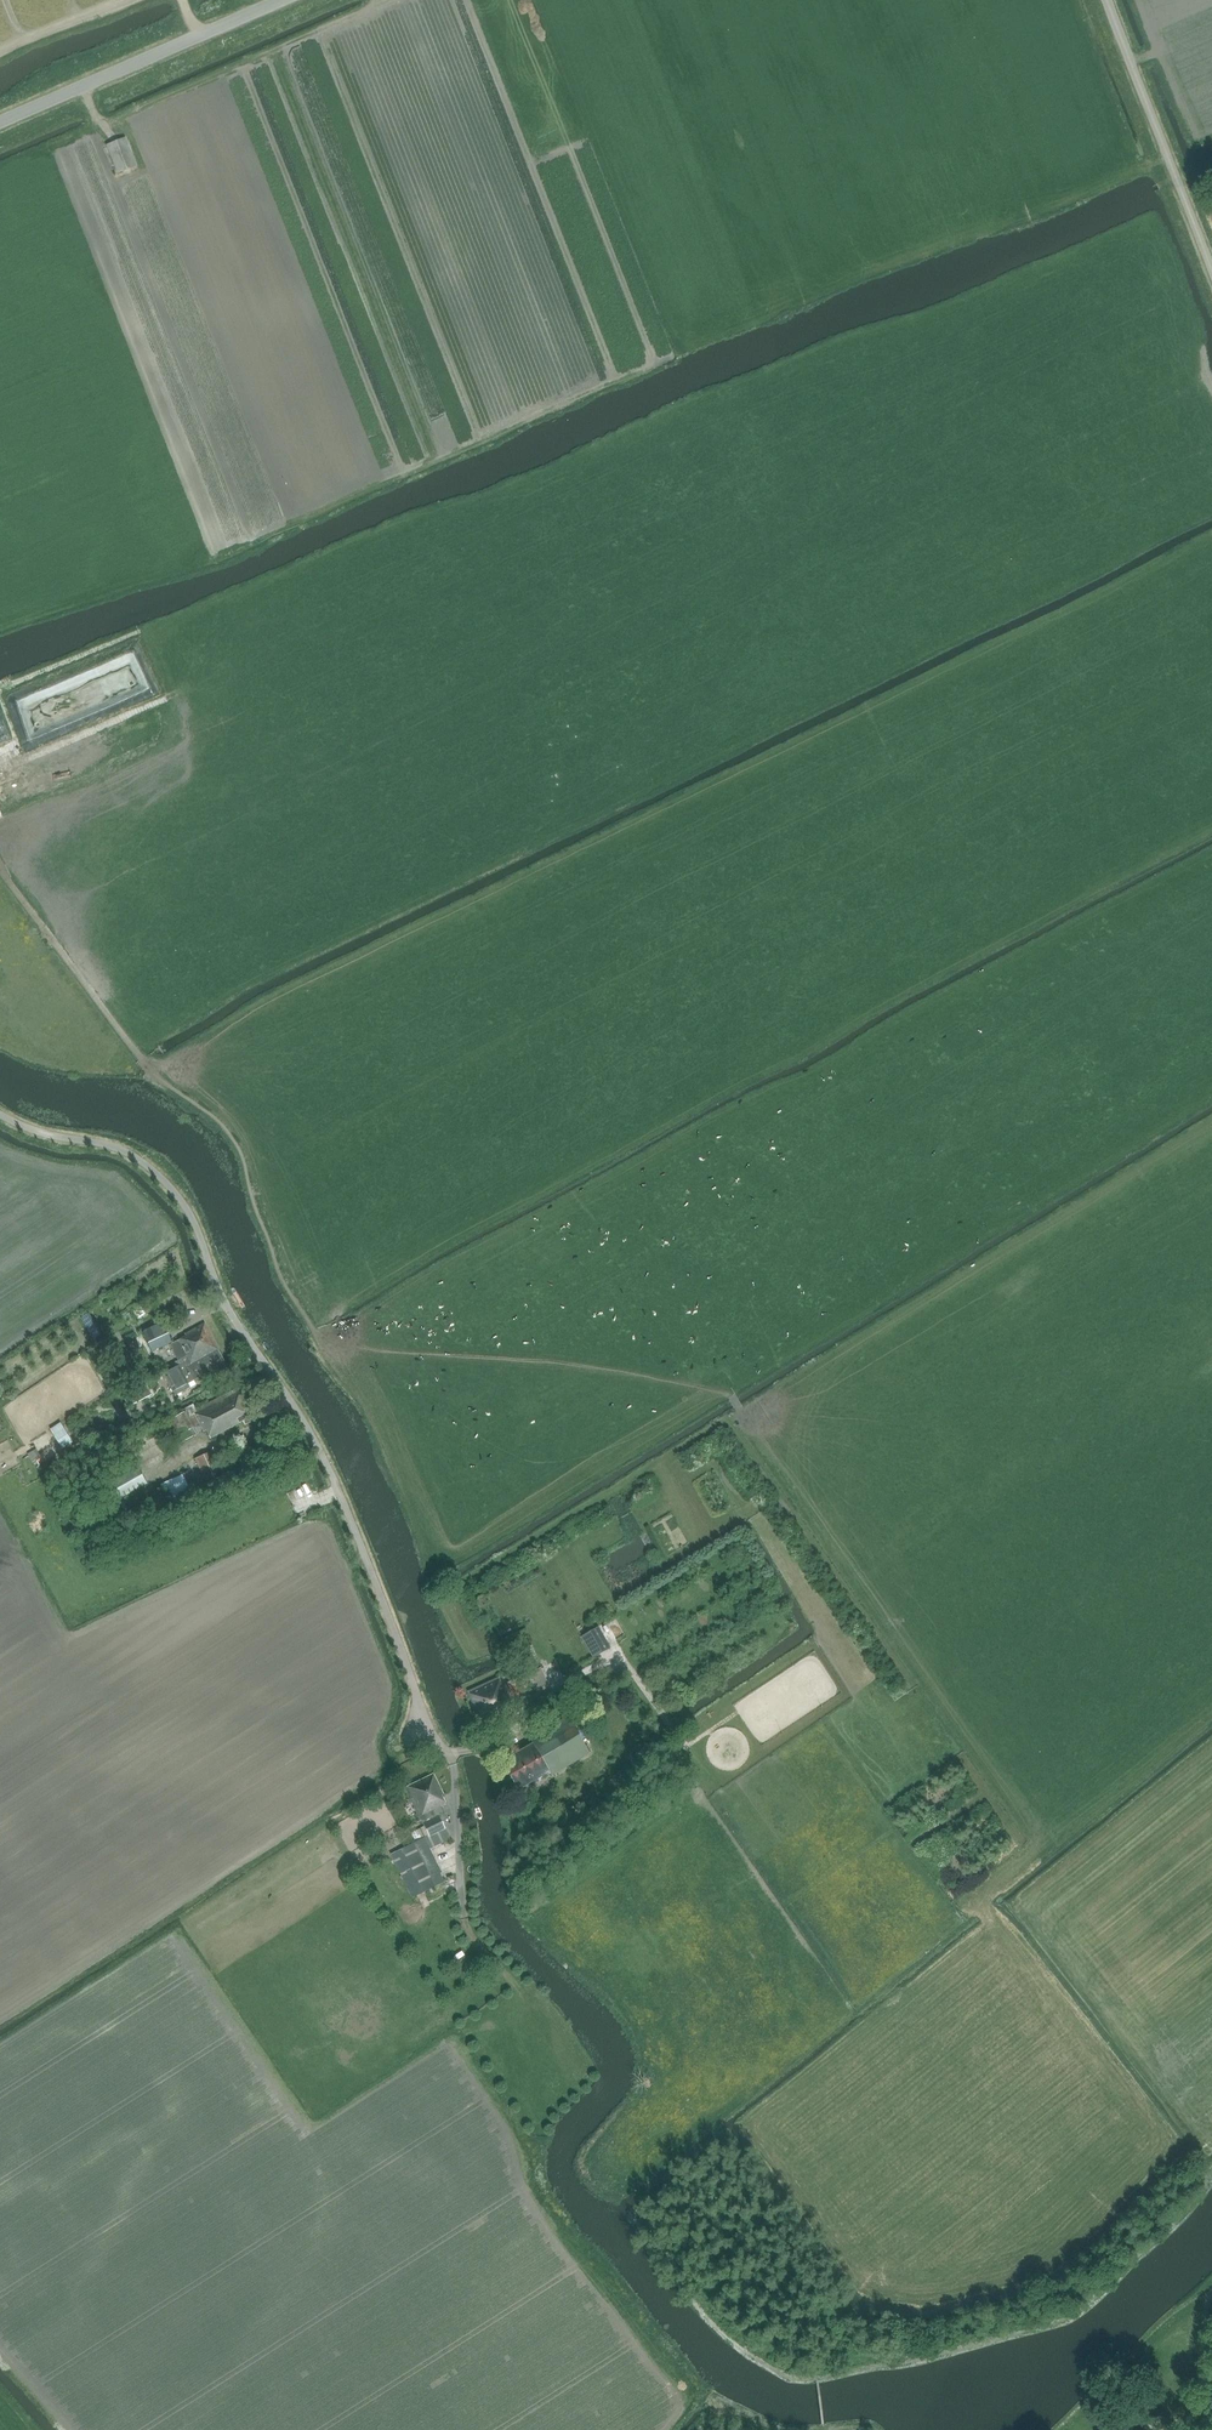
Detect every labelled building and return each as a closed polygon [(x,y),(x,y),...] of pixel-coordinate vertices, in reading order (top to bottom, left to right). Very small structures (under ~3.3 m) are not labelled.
[(107,145),(117,171),(135,165),(126,138),(107,145)] [(142,1331),(147,1343),(167,1334),(162,1322),(142,1331)] [(170,1345),(178,1361),(175,1362),(176,1364),(215,1344),(204,1324),(185,1334),(186,1336),(170,1345)] [(151,1351),(164,1345),(162,1340),(149,1346),(151,1351)] [(226,1364),(215,1344),(176,1364),(178,1367),(164,1374),(176,1396),(183,1392),(190,1388),(188,1384),(226,1364)] [(100,1380),(106,1377),(101,1369),(95,1373),(100,1380)] [(129,1407),(152,1395),(145,1381),(133,1387),(134,1388),(122,1394),(129,1407)] [(245,1425),(255,1420),(238,1388),(196,1410),(193,1404),(182,1411),(183,1413),(170,1420),(173,1426),(179,1423),(184,1432),(177,1436),(181,1443),(196,1434),(193,1428),(200,1424),(204,1432),(206,1430),(210,1438),(242,1421),(245,1425)] [(68,1435),(60,1423),(50,1429),(58,1441),(68,1435)] [(142,1445),(148,1464),(158,1461),(152,1442),(142,1445)] [(213,1497),(230,1489),(223,1476),(217,1461),(222,1459),(217,1448),(195,1459),(209,1490),(196,1497),(199,1504),(213,1497)] [(142,1462),(135,1449),(126,1453),(133,1467),(142,1462)] [(137,1467),(106,1485),(115,1502),(147,1484),(137,1467)] [(197,1492),(188,1471),(182,1473),(183,1475),(160,1485),(170,1506),(193,1495),(192,1494),(197,1492)] [(298,1494),(307,1488),(304,1483),(295,1489),(298,1494)] [(604,1622),(608,1634),(615,1631),(610,1619),(604,1622)] [(610,1648),(598,1627),(581,1637),(593,1658),(610,1648)] [(515,1699),(547,1685),(539,1668),(507,1683),(515,1699)] [(508,1702),(511,1701),(505,1686),(503,1687),(499,1677),(468,1691),(482,1723),(511,1710),(508,1702)] [(551,1776),(589,1754),(567,1717),(530,1739),(532,1744),(503,1761),(513,1778),(520,1789),(549,1772),(551,1776)] [(405,1788),(424,1826),(411,1833),(415,1842),(390,1854),(412,1897),(446,1880),(430,1849),(450,1839),(435,1809),(446,1804),(442,1796),(444,1795),(433,1774),(405,1788)]
